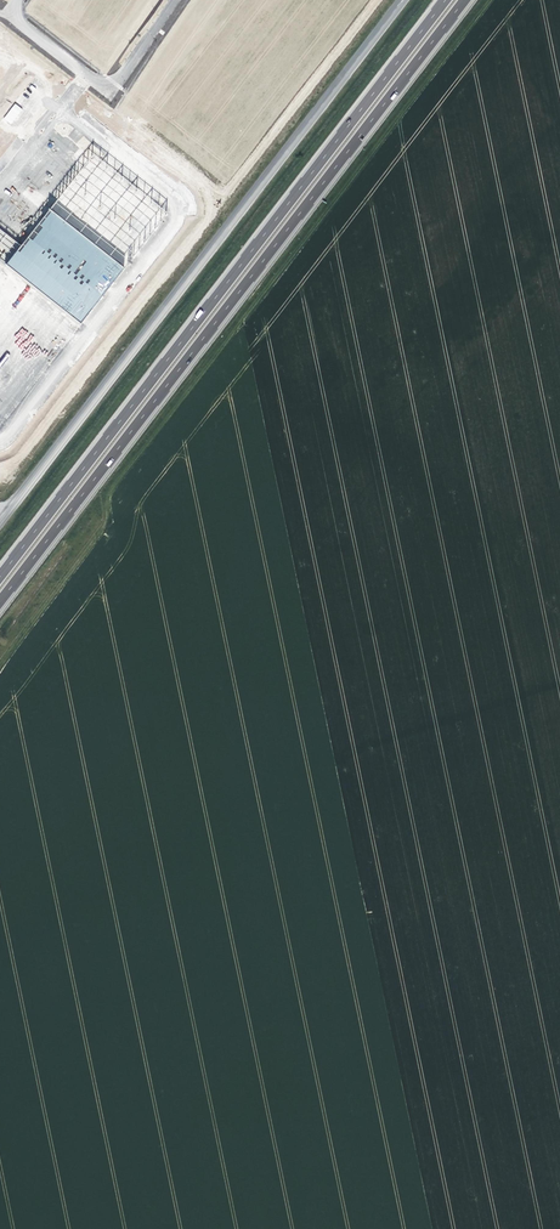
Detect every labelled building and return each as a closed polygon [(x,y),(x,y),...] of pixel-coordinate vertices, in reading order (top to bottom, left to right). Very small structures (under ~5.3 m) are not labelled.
[(11,124),(23,109),(15,103),(3,118),(11,124)] [(166,216),(90,157),(20,246),(0,230),(0,265),(80,326),(166,216)] [(20,329),(18,336),(23,338),(26,331),(20,329)]
